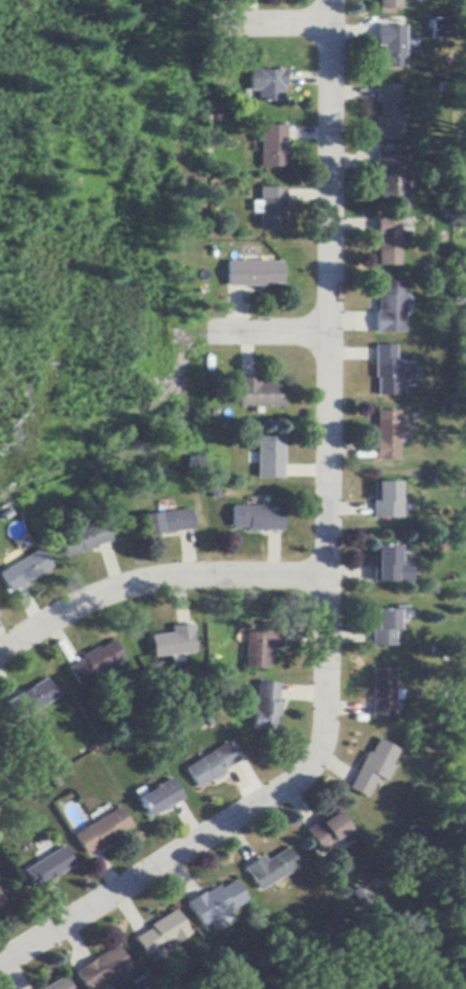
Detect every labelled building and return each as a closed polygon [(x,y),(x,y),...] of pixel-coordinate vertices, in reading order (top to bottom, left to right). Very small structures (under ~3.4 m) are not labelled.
[(380,9),(380,0),(402,0),(402,9),(380,9)] [(449,18),(432,18),(431,37),(449,37),(449,18)] [(404,27),(406,27),(405,68),(384,68),(384,47),(378,47),(378,40),(378,25),(386,25),(386,27),(404,27)] [(285,74),(285,85),(285,88),(283,88),(282,102),(257,102),(257,92),(250,92),(250,70),(260,70),(260,71),(279,71),(279,70),(285,70),(285,74)] [(376,102),(376,89),(376,86),(400,86),(400,111),(402,111),(402,140),(376,140),(376,118),(379,119),(379,103),(376,103),(376,102)] [(286,127),(286,129),(286,140),(286,168),(260,168),(260,127),(286,127)] [(405,154),(406,154),(406,182),(406,190),(406,201),(378,201),(379,191),(378,191),(378,174),(376,174),(376,169),(376,154),(405,154)] [(284,191),(284,202),(284,203),(285,203),(285,221),(284,221),(284,230),(259,230),(259,214),(251,214),(251,202),(259,202),(259,188),(284,189),(284,191)] [(376,238),(376,232),(376,221),(376,216),(380,216),(380,218),(400,218),(400,233),(407,233),(407,246),(399,246),(399,266),(377,266),(377,238),(376,238)] [(248,288),(227,288),(226,288),(226,263),(282,263),(282,285),(264,285),(264,288),(248,288)] [(403,281),(403,334),(380,333),(380,334),(374,334),(374,333),(375,314),(375,312),(377,312),(377,295),(380,295),(380,280),(403,281)] [(373,379),(373,361),(374,350),(374,346),(394,346),(394,361),(398,361),(398,363),(412,364),(411,387),(403,387),(403,396),(376,396),(376,379),(373,379)] [(241,379),(251,379),(259,379),(259,385),(282,386),(282,407),(238,407),(238,387),(237,387),(237,379),(241,379)] [(397,412),(397,461),(377,460),(377,461),(373,461),(373,458),(374,446),(374,439),(375,439),(376,412),(397,412)] [(282,466),(282,477),(282,480),(255,479),(256,438),(282,438),(282,466)] [(202,469),(188,469),(188,458),(202,458),(202,469)] [(372,519),(372,516),(372,505),(372,483),(398,483),(398,502),(401,502),(401,519),(372,519)] [(278,532),(267,532),(247,532),(247,529),(231,529),(231,507),(265,508),(265,513),(282,513),(281,532),(278,532)] [(191,531),(179,533),(144,537),(141,516),(190,510),(193,531),(191,531)] [(108,543),(98,546),(94,547),(95,549),(81,554),(81,552),(65,557),(58,536),(104,521),(111,542),(108,543)] [(397,557),(397,565),(410,565),(410,583),(410,584),(392,583),(376,582),(371,582),(371,568),(372,547),(374,547),(397,547),(397,557)] [(10,593),(0,576),(0,573),(13,566),(19,562),(40,549),(51,568),(22,586),(12,592),(10,593)] [(406,622),(396,621),(396,632),(395,632),(395,634),(393,634),(393,647),(370,647),(370,645),(371,633),(371,613),(374,613),(374,611),(394,611),(394,607),(408,608),(407,622),(406,622)] [(280,630),(279,642),(279,648),(267,648),(267,670),(244,669),(245,633),(263,634),(263,624),(280,624),(280,630)] [(194,653),(153,659),(150,637),(171,634),(170,628),(178,627),(188,625),(190,625),(194,653)] [(124,660),(78,688),(67,669),(69,668),(78,662),(82,660),(81,657),(96,648),(98,650),(112,641),(124,660)] [(371,718),(371,716),(371,704),(371,671),(393,671),(392,718),(371,718)] [(6,704),(8,703),(17,697),(45,679),(57,698),(17,722),(6,704)] [(277,686),(276,700),(276,704),(279,704),(278,718),(275,717),(274,732),(251,730),(252,711),(254,711),(256,683),(277,685),(277,686)] [(382,782),(376,779),(373,784),(364,799),(347,789),(348,787),(355,775),(358,769),(357,768),(366,753),(369,755),(376,741),(396,752),(389,766),(392,768),(384,783),(382,782)] [(235,764),(222,772),(223,773),(224,774),(212,782),(211,781),(197,789),(185,769),(225,744),(237,763),(235,764)] [(180,801),(171,807),(157,815),(156,813),(148,817),(137,799),(145,795),(144,793),(156,786),(157,787),(170,779),(183,800),(180,801)] [(97,849),(88,855),(86,856),(73,836),(92,824),(119,808),(131,828),(115,838),(116,840),(101,850),(100,847),(97,849)] [(352,838),(343,845),(338,838),(333,842),(335,845),(321,855),(304,831),(305,830),(316,823),(333,810),(335,813),(348,830),(349,830),(354,837),(352,838)] [(74,866),(47,883),(36,890),(34,891),(22,872),(39,862),(50,855),(63,847),(74,866)] [(298,868),(289,873),(271,884),(258,892),(248,875),(247,876),(243,869),(246,867),(256,861),(262,858),(265,862),(287,849),(298,868)] [(188,902),(199,896),(203,893),(204,895),(217,887),(219,890),(233,882),(246,902),(217,919),(220,925),(212,930),(209,924),(202,929),(189,908),(188,908),(185,904),(188,902)] [(359,891),(368,904),(366,905),(357,911),(346,895),(357,888),(359,891)] [(159,949),(146,957),(144,957),(135,943),(133,939),(146,931),(150,929),(149,926),(174,911),(185,929),(186,929),(189,934),(173,944),(171,941),(159,949)] [(321,928),(335,925),(338,936),(323,939),(321,928)] [(130,968),(95,988),(84,988),(74,973),(75,973),(93,961),(116,947),(130,968)] [(64,977),(71,988),(43,988),(64,977)] [(144,978),(151,988),(135,988),(133,985),(144,978)]
